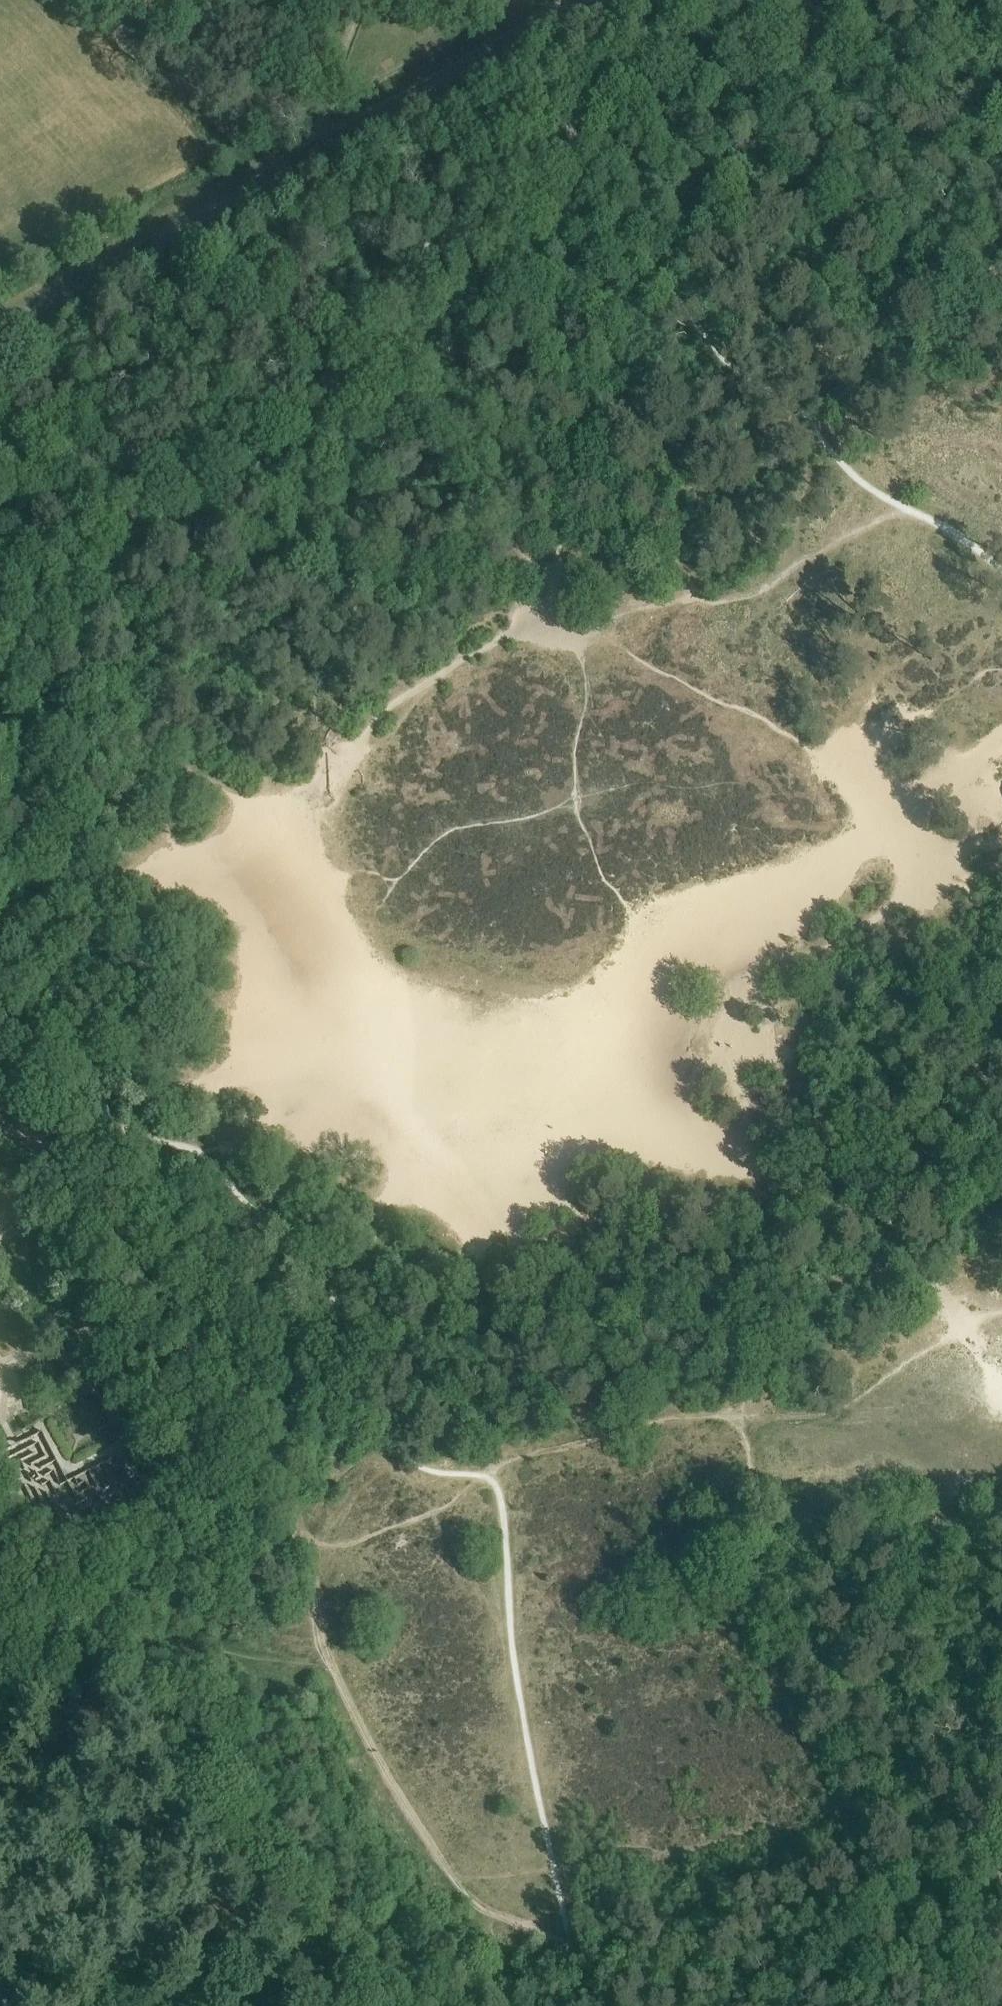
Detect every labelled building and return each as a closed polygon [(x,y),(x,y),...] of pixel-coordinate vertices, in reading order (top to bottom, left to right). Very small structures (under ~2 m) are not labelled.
[(112,1462),(67,1483),(42,1431),(0,1451),(21,1494),(41,1485),(48,1500),(74,1488),(75,1491),(96,1481),(98,1485),(106,1481),(109,1488),(122,1482),(112,1462)]
